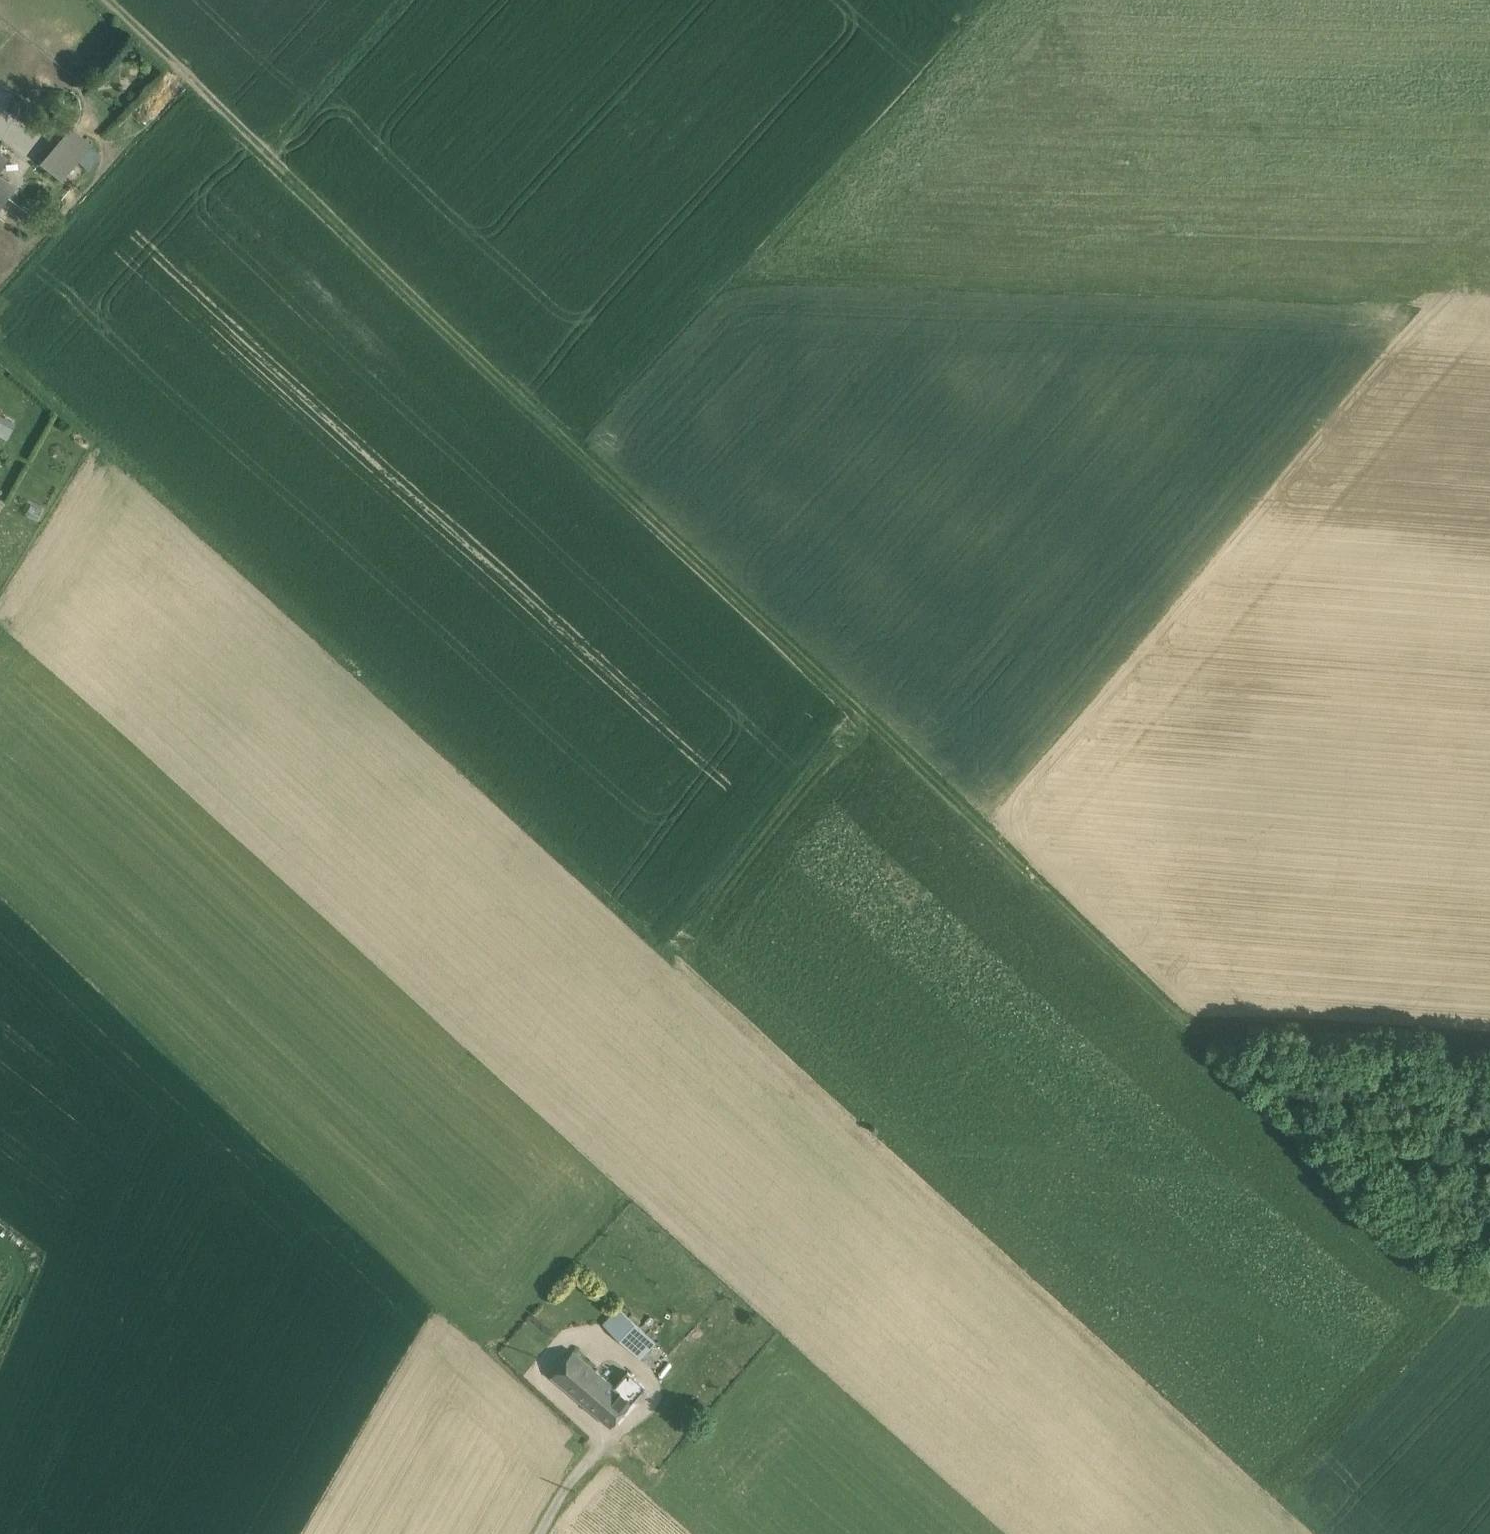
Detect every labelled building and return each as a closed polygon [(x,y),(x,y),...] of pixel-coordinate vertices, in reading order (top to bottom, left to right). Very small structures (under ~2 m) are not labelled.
[(70,131),(43,163),(63,178),(78,161),(87,169),(99,155),(70,131)] [(0,177),(0,210),(16,188),(0,177)] [(618,1307),(603,1323),(610,1330),(625,1314),(618,1307)] [(643,1331),(625,1314),(610,1330),(628,1347),(643,1331)] [(643,1331),(628,1347),(640,1358),(655,1342),(643,1331)] [(615,1387),(572,1351),(551,1375),(610,1426),(644,1386),(628,1372),(615,1387)]
